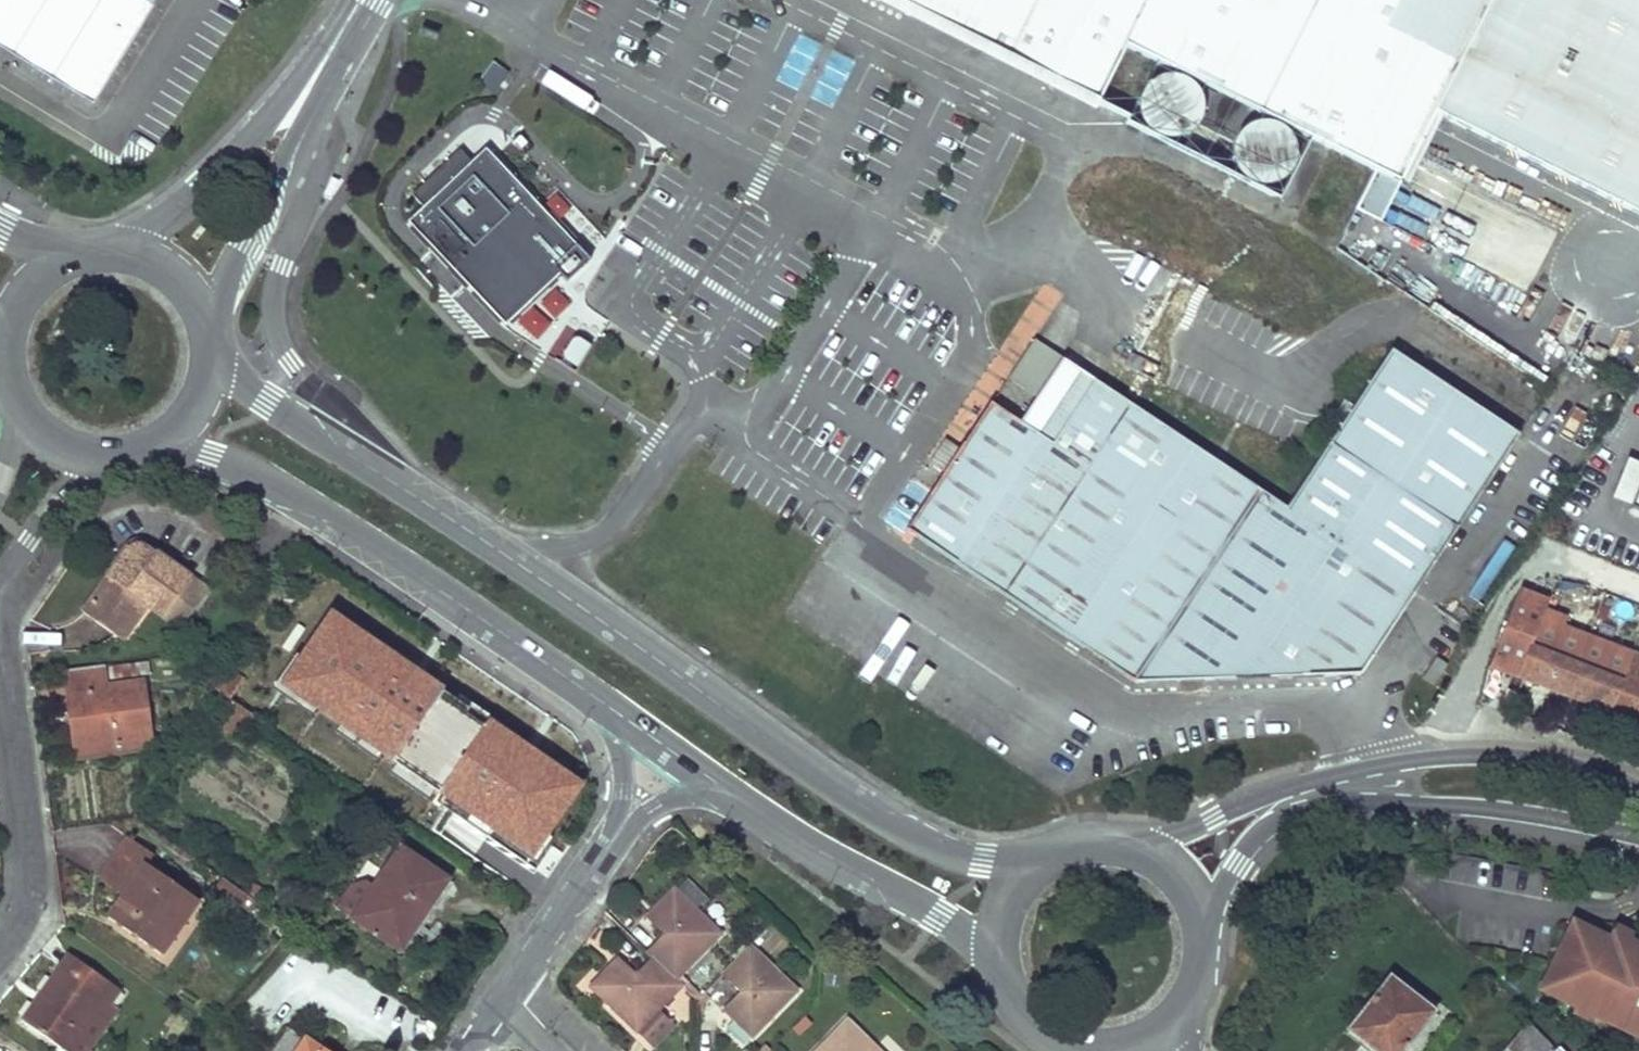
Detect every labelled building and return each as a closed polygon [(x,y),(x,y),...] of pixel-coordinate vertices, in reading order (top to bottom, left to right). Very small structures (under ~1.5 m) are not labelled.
[(91,101),(154,0),(0,0),(0,48),(91,101)] [(1085,99),(1084,102),(1093,107),(1095,104),(1124,46),(1308,137),(1400,182),(1432,118),(1638,220),(1638,0),(886,0),(1085,99)] [(1124,46),(1095,104),(1125,118),(1123,123),(1277,200),(1308,137),(1124,46)] [(491,61),(477,82),(493,93),(507,73),(491,61)] [(482,152),(468,165),(456,153),(409,198),(421,211),(405,226),(502,327),(556,275),(564,284),(587,262),(482,152)] [(1384,223),(1426,237),(1436,206),(1394,192),(1384,223)] [(556,288),(514,324),(530,343),(572,307),(556,288)] [(575,341),(564,363),(581,372),(592,349),(575,341)] [(1335,434),(1285,508),(1413,593),(1518,435),(1390,350),(1353,406),(1335,434)] [(1260,491),(1061,359),(1019,423),(990,404),(905,531),(967,572),(1133,683),(1260,491)] [(1343,400),(1325,428),(1335,434),(1353,406),(1343,400)] [(1285,508),(1260,491),(1133,683),(1359,675),(1413,593),(1285,508)] [(82,613),(113,635),(128,615),(135,620),(146,605),(163,617),(190,579),(143,545),(140,544),(137,544),(135,545),(132,546),(129,547),(128,548),(82,613)] [(207,590),(190,579),(163,617),(179,629),(207,590)] [(1517,591),(1489,666),(1635,722),(1638,711),(1638,659),(1562,629),(1566,619),(1543,610),(1546,603),(1517,591)] [(274,685),(526,859),(577,785),(325,612),(274,685)] [(121,641),(135,620),(128,615),(113,635),(121,641)] [(1436,658),(1422,678),(1432,685),(1446,665),(1436,658)] [(102,665),(63,671),(73,748),(114,742),(114,746),(121,745),(121,742),(150,738),(142,681),(105,687),(102,665)] [(228,699),(241,680),(227,670),(221,671),(210,687),(228,699)] [(266,697),(241,680),(228,699),(253,716),(266,697)] [(230,728),(233,729),(238,733),(243,726),(245,727),(253,716),(228,699),(216,718),(230,728)] [(222,739),(230,728),(216,718),(208,729),(222,739)] [(139,751),(150,738),(121,742),(121,745),(114,746),(114,742),(73,748),(75,760),(139,751)] [(98,879),(122,896),(107,918),(160,955),(197,901),(146,865),(152,855),(127,837),(98,879)] [(351,919),(399,951),(447,880),(399,848),(351,919)] [(240,905),(246,896),(222,878),(215,887),(240,905)] [(695,910),(706,899),(685,879),(675,890),(695,910)] [(675,890),(673,888),(654,908),(664,918),(656,927),(664,934),(646,953),(652,958),(675,980),(720,933),(695,910),(675,890)] [(257,904),(246,896),(240,905),(250,913),(257,904)] [(656,927),(664,918),(654,908),(645,917),(656,927)] [(1543,982),(1568,994),(1580,1000),(1594,1007),(1591,1014),(1638,1037),(1638,944),(1628,939),(1624,945),(1610,938),(1573,921),(1553,963),(1543,982)] [(290,929),(282,923),(274,933),(282,939),(290,929)] [(731,1018),(751,1038),(796,991),(750,946),(722,975),(740,992),(732,1000),(741,1008),(731,1018)] [(66,972),(75,959),(68,954),(59,967),(66,972)] [(634,976),(627,969),(618,978),(608,968),(589,987),(650,1046),(671,1023),(657,1010),(681,986),(675,980),(652,958),(634,976)] [(75,959),(66,972),(59,967),(39,995),(46,1000),(41,1007),(34,1002),(21,1021),(63,1050),(67,1050),(103,1000),(110,1004),(120,991),(75,959)] [(618,978),(627,969),(616,959),(608,968),(618,978)] [(1347,1031),(1374,1050),(1401,1050),(1432,1012),(1388,978),(1347,1031)] [(46,1000),(39,995),(34,1002),(41,1007),(46,1000)] [(117,1009),(110,1004),(103,1000),(67,1050),(87,1050),(117,1009)] [(731,1018),(741,1008),(732,1000),(722,1010),(731,1018)] [(846,1020),(815,1050),(878,1050),(846,1020)] [(1553,1050),(1526,1022),(1503,1050),(1504,1050),(1552,1050),(1553,1050)] [(287,1027),(271,1050),(321,1050),(287,1027)]
